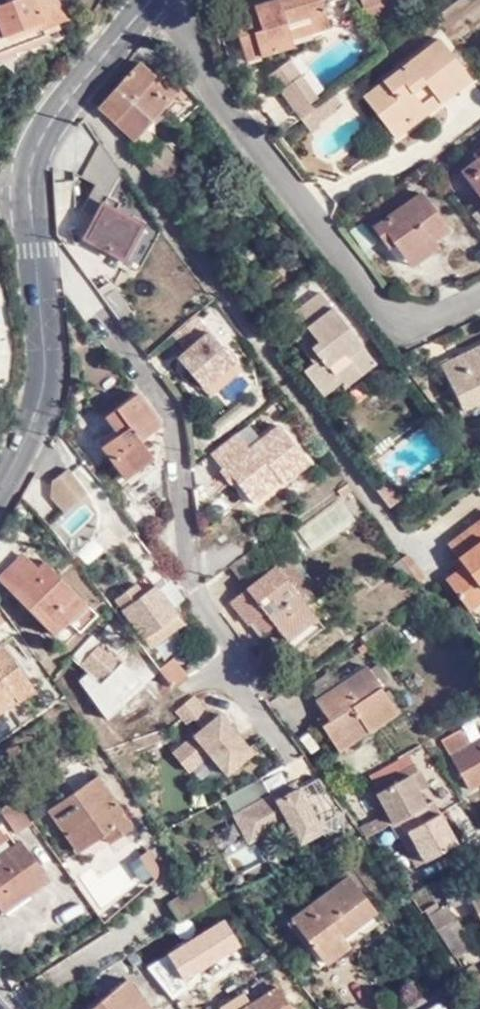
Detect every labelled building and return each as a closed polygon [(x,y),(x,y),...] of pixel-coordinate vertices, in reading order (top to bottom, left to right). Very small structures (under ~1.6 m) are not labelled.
[(64,0),(12,0),(0,4),(0,36),(22,28),(46,18),(48,24),(60,19),(70,16),(66,7),(64,0)] [(254,0),(245,0),(230,4),(241,48),(254,44),(257,49),(292,39),(290,32),(289,26),(309,20),(310,26),(328,21),(322,0),(271,0),(255,4),(254,0)] [(402,0),(363,0),(364,3),(374,13),(403,5),(402,0)] [(50,30),(48,24),(46,18),(22,28),(27,39),(50,30)] [(290,32),(310,26),(309,20),(289,26),(290,32)] [(22,28),(0,36),(0,38),(1,40),(4,48),(27,39),(22,28)] [(406,116),(410,121),(471,77),(443,38),(367,92),(379,108),(389,101),(401,119),(406,116)] [(243,53),(257,49),(254,44),(241,48),(243,53)] [(287,54),(267,69),(295,107),(315,92),(287,54)] [(143,61),(105,100),(102,104),(123,125),(137,138),(183,89),(162,69),(157,74),(143,61)] [(336,88),(330,93),(336,102),(343,98),(336,88)] [(337,104),(336,102),(330,93),(311,106),(319,117),(337,104)] [(392,126),(401,119),(389,101),(379,108),(392,126)] [(319,117),(311,106),(302,113),(312,127),(321,120),(319,117)] [(406,116),(401,119),(392,126),(396,131),(410,121),(406,116)] [(167,142),(146,159),(161,180),(183,162),(167,142)] [(479,194),(479,152),(460,168),(479,194)] [(396,237),(408,252),(434,233),(446,223),(420,188),(374,221),(388,241),(396,237)] [(90,236),(116,249),(132,216),(106,203),(90,236)] [(146,224),(132,216),(116,249),(130,256),(146,224)] [(440,241),(434,233),(408,252),(413,261),(440,241)] [(286,295),(294,306),(320,290),(322,292),(336,282),(324,267),(286,295)] [(102,285),(120,311),(128,305),(110,279),(102,285)] [(292,332),(303,349),(311,343),(317,352),(315,353),(309,357),(301,362),(318,388),(339,375),(332,364),(337,361),(347,355),(357,369),(370,360),(322,292),(320,290),(294,306),(305,323),(292,332)] [(198,312),(176,330),(188,346),(178,354),(204,384),(235,358),(198,312)] [(462,406),(479,398),(479,342),(441,361),(462,406)] [(303,349),(309,357),(315,353),(317,352),(311,343),(303,349)] [(359,372),(357,369),(347,355),(337,361),(332,364),(339,375),(345,382),(359,372)] [(137,439),(157,425),(137,391),(108,411),(120,429),(98,445),(122,478),(149,458),(137,439)] [(237,430),(210,450),(222,466),(219,467),(229,481),(234,477),(251,500),(279,479),(281,481),(308,460),(278,423),(249,445),(237,430)] [(53,491),(65,505),(90,489),(71,463),(56,474),(53,491)] [(336,486),(347,479),(343,473),(332,481),(336,486)] [(382,473),(373,479),(387,500),(397,493),(382,473)] [(294,524),(309,551),(357,525),(342,498),(294,524)] [(453,561),(442,569),(463,599),(479,587),(479,579),(478,576),(479,574),(479,507),(442,534),(453,550),(459,556),(453,561)] [(259,548),(252,536),(227,554),(234,565),(259,548)] [(398,549),(392,542),(384,548),(388,554),(386,555),(399,572),(409,564),(398,549)] [(409,564),(414,572),(421,567),(405,545),(398,549),(409,564)] [(282,550),(272,556),(298,593),(308,585),(282,550)] [(448,553),(453,561),(459,556),(453,550),(448,553)] [(54,631),(68,618),(86,601),(47,559),(39,566),(26,551),(1,574),(54,631)] [(255,601),(267,616),(277,630),(308,608),(298,593),(272,556),(224,590),(239,611),(246,607),(255,601)] [(118,598),(152,646),(183,623),(158,588),(155,587),(144,593),(137,583),(118,598)] [(97,613),(86,601),(68,618),(79,630),(97,613)] [(257,623),(267,616),(255,601),(246,607),(257,623)] [(317,619),(308,608),(277,630),(285,641),(317,619)] [(385,625),(377,613),(358,626),(365,637),(374,631),(385,625)] [(392,635),(385,625),(374,631),(381,642),(392,635)] [(99,680),(121,657),(94,632),(72,655),(80,662),(69,675),(80,684),(91,672),(99,680)] [(35,685),(3,639),(0,641),(0,711),(35,685)] [(375,655),(365,661),(374,673),(383,666),(375,655)] [(317,715),(328,731),(357,712),(365,721),(393,701),(374,673),(365,661),(362,656),(313,689),(322,702),(326,708),(317,715)] [(135,669),(121,657),(99,680),(113,692),(135,669)] [(171,664),(164,669),(174,683),(181,677),(171,664)] [(256,762),(198,691),(175,710),(193,732),(169,751),(190,776),(208,761),(229,785),(256,762)] [(313,708),(317,715),(326,708),(322,702),(313,708)] [(335,742),(365,721),(357,712),(328,731),(335,742)] [(449,729),(455,742),(469,735),(463,722),(449,729)] [(469,735),(455,742),(450,744),(467,778),(479,772),(479,729),(469,735)] [(406,820),(422,849),(455,831),(432,790),(424,793),(408,764),(376,782),(392,811),(390,813),(396,825),(398,824),(406,820)] [(51,808),(79,848),(105,830),(110,838),(134,821),(100,772),(51,808)] [(264,780),(226,795),(245,844),(287,828),(297,853),(324,842),(300,782),(270,794),(264,780)] [(21,834),(37,823),(19,799),(4,811),(21,834)] [(390,813),(373,822),(379,832),(395,823),(390,813)] [(414,854),(422,849),(406,820),(398,824),(414,854)] [(373,822),(365,826),(371,836),(379,832),(373,822)] [(0,831),(0,845),(11,837),(5,827),(0,831)] [(7,913),(54,880),(26,841),(0,860),(0,903),(1,904),(7,913)] [(149,851),(91,872),(102,904),(161,883),(149,851)] [(298,915),(330,961),(386,921),(354,875),(298,915)] [(169,903),(182,921),(218,899),(202,879),(169,903)] [(464,896),(479,925),(479,888),(464,896)] [(420,908),(451,952),(466,942),(436,898),(420,908)] [(225,1008),(296,1008),(273,972),(222,1003),(225,1008)] [(479,995),(479,973),(469,981),(479,995)] [(154,1007),(129,976),(87,1008),(152,1008),(154,1007)]
